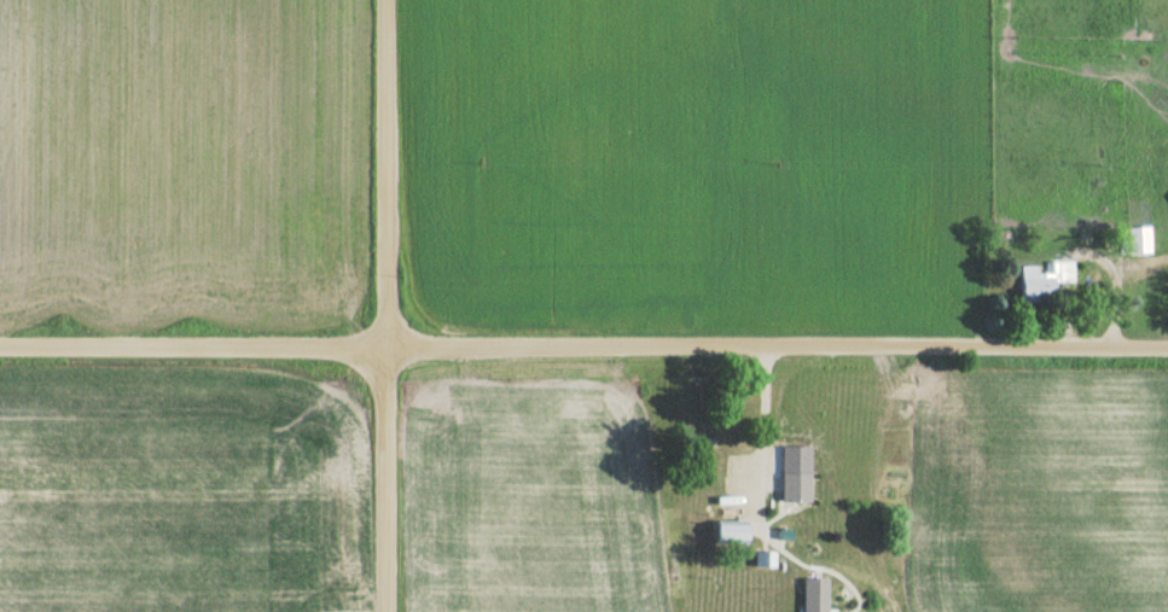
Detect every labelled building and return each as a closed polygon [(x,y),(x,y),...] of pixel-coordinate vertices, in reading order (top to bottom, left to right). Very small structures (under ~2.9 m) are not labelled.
[(1149,228),(1150,256),(1128,256),(1128,229),(1149,228)] [(1036,268),(1036,274),(1042,274),(1042,270),(1046,270),(1046,261),(1056,261),(1056,263),(1074,263),(1074,284),(1053,285),(1053,296),(1050,296),(1050,298),(1046,298),(1046,301),(1042,301),(1042,307),(1021,307),(1021,268),(1036,268)] [(779,465),(779,494),(808,494),(808,465),(779,465)] [(744,513),(744,538),(714,538),(714,512),(744,513)] [(775,521),(775,535),(789,535),(789,521),(775,521)] [(754,543),(752,559),(771,559),(772,543),(754,543)] [(802,570),(801,611),(825,611),(825,571),(802,570)]
